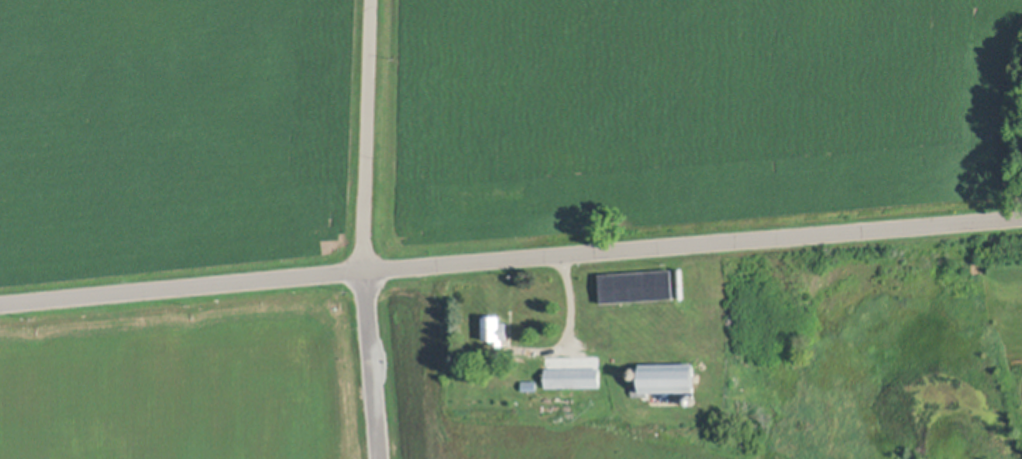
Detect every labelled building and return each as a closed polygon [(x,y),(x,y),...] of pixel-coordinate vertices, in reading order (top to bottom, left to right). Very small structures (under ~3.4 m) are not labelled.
[(675,297),(603,302),(601,275),(673,270),(675,297)] [(501,312),(501,322),(508,322),(508,338),(503,338),(503,344),(494,345),(494,337),(485,337),(484,312),(501,312)] [(502,368),(493,368),(493,353),(501,353),(502,368)] [(649,390),(649,396),(643,396),(633,396),(633,388),(643,387),(642,361),(696,359),(696,371),(697,386),(697,388),(649,390)] [(602,385),(547,387),(546,368),(601,367),(602,385)] [(635,368),(636,368),(637,368),(638,369),(639,369),(639,370),(640,371),(640,372),(640,373),(640,374),(640,375),(640,376),(639,377),(638,378),(637,378),(636,379),(635,379),(634,379),(633,378),(632,378),(631,377),(630,376),(630,375),(630,374),(630,373),(630,372),(630,371),(631,370),(632,369),(633,368),(634,368),(635,368)] [(538,388),(524,389),(524,382),(538,381),(538,388)] [(692,395),(693,395),(694,395),(695,395),(695,396),(696,396),(696,397),(697,398),(697,399),(697,400),(697,401),(696,402),(696,403),(695,403),(695,404),(694,404),(693,404),(692,404),(691,404),(690,404),(689,403),(688,403),(688,402),(687,401),(687,400),(687,399),(687,398),(688,397),(688,396),(689,396),(690,395),(691,395),(692,395)]
